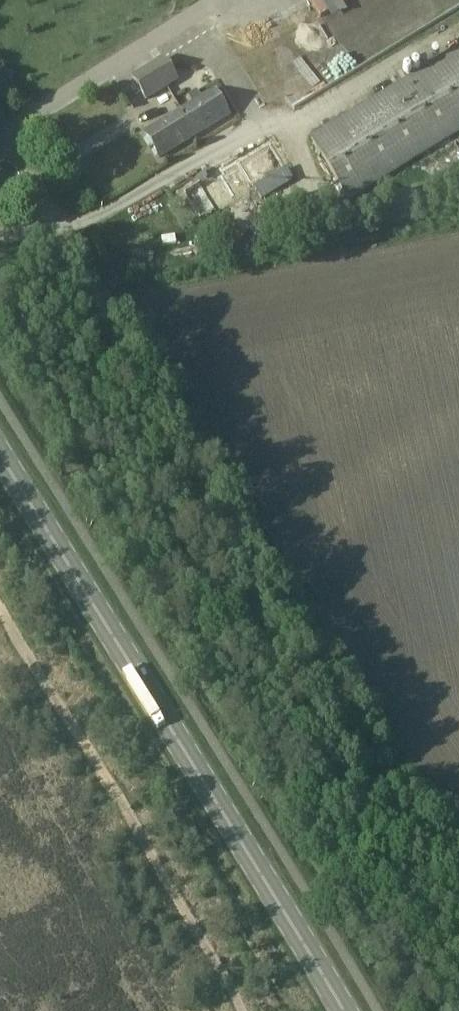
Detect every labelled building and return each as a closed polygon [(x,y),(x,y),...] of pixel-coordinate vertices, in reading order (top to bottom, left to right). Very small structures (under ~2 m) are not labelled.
[(310,136),(348,198),(458,131),(458,45),(310,136)] [(165,56),(132,76),(146,98),(179,78),(165,56)] [(214,89),(144,132),(159,157),(230,114),(214,89)] [(269,139),(183,192),(199,219),(253,186),(262,200),(295,180),(286,166),(285,166),(269,139)]
